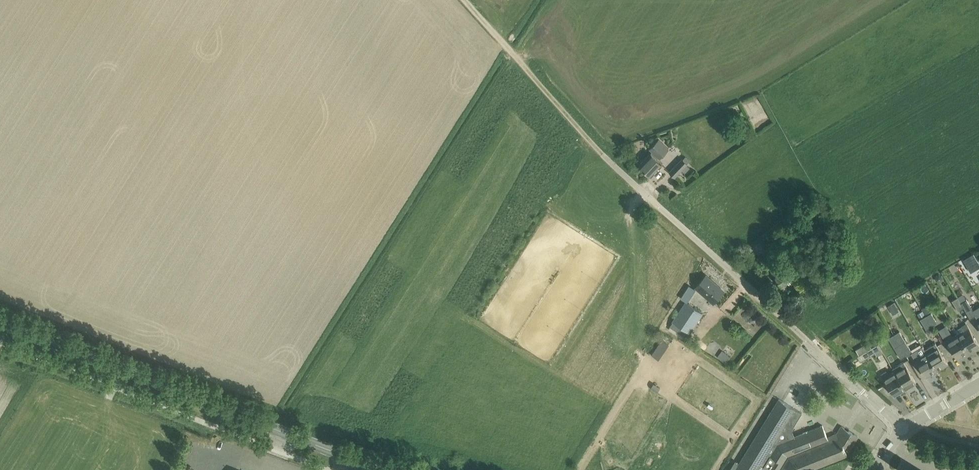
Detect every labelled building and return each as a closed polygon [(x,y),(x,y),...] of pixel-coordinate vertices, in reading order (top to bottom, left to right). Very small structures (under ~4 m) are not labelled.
[(651,176),(655,172),(662,165),(656,160),(658,158),(659,159),(668,149),(659,140),(649,150),(652,152),(650,154),(650,153),(639,164),(651,176)] [(765,248),(761,242),(753,247),(758,253),(765,248)] [(968,266),(977,263),(974,255),(965,258),(968,266)] [(696,286),(714,302),(724,291),(706,275),(696,286)] [(687,302),(691,296),(696,289),(689,285),(684,291),(680,297),(686,301),(687,302)] [(958,310),(963,307),(961,302),(958,297),(952,300),(958,310)] [(961,302),(963,307),(970,318),(976,315),(967,299),(961,302)] [(900,310),(894,301),(888,304),(893,314),(900,310)] [(672,322),(689,333),(702,313),(686,302),(672,322)] [(922,310),(926,315),(931,312),(928,307),(922,310)] [(931,312),(926,315),(932,325),(937,322),(931,312)] [(926,315),(925,316),(924,315),(920,317),(920,318),(926,329),(932,325),(926,315)] [(968,351),(978,344),(967,323),(962,327),(963,329),(957,333),(968,351)] [(935,332),(931,326),(926,330),(929,335),(935,332)] [(910,349),(905,341),(899,331),(894,334),(900,344),(905,352),(910,349)] [(957,357),(968,351),(957,333),(951,336),(950,334),(945,337),(957,357)] [(905,352),(900,344),(894,334),(889,337),(894,347),(900,344),(905,352)] [(859,355),(872,347),(869,342),(856,349),(859,355)] [(948,363),(935,342),(930,345),(932,348),(926,351),(937,369),(948,363)] [(911,352),(925,376),(937,369),(926,351),(922,346),(911,352)] [(860,361),(870,355),(875,352),(872,347),(859,355),(857,356),(860,361)] [(730,356),(721,349),(716,356),(725,362),(730,356)] [(894,370),(905,388),(916,382),(904,361),(899,364),(900,366),(894,370)] [(894,395),(905,388),(894,370),(888,374),(886,371),(881,374),(894,395)] [(792,430),(791,429),(802,412),(779,398),(739,462),(735,460),(729,469),(806,469),(847,454),(845,448),(851,446),(858,435),(842,426),(837,433),(828,437),(823,425),(795,436),(792,430)]
